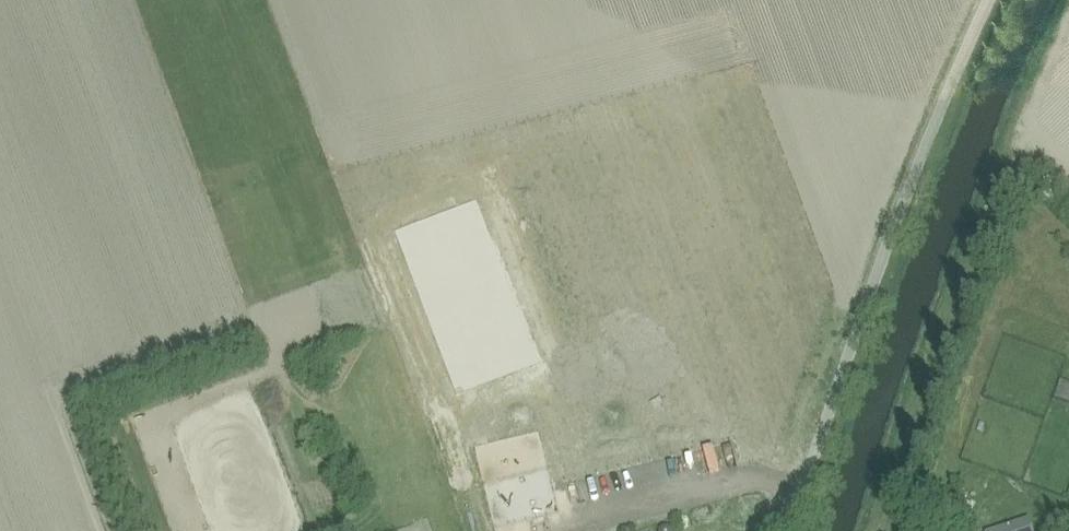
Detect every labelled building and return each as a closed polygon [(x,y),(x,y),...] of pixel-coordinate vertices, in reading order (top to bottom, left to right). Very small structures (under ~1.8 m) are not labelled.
[(1004,530),(1027,530),(1023,517),(1002,524),(1004,530)]
